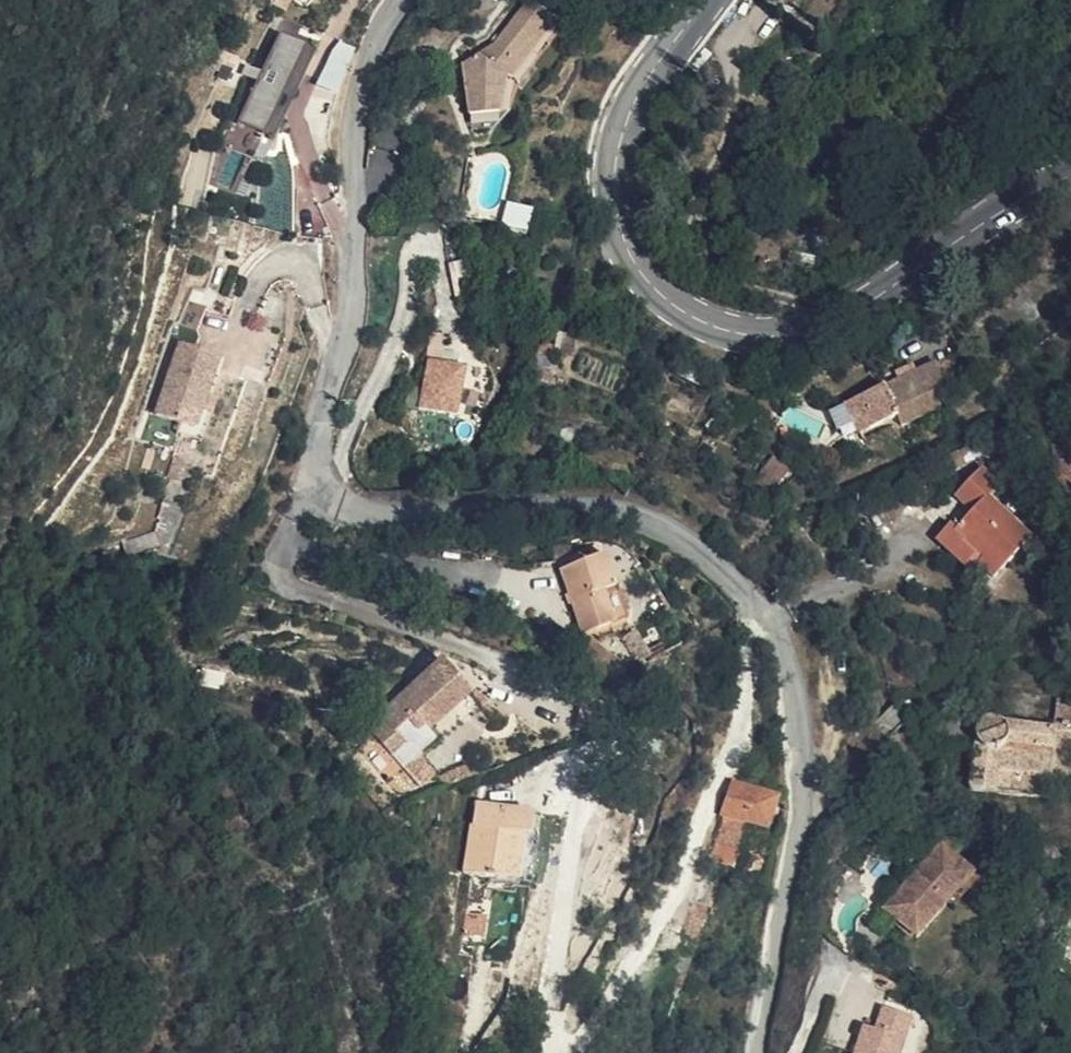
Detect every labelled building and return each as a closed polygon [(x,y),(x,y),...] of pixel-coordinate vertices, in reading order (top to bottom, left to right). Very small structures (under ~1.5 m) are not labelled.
[(541,25),(512,7),(482,53),(459,69),(461,84),(453,88),(458,125),(491,122),(496,85),(499,88),(541,25)] [(341,92),(358,42),(280,16),(243,124),(268,132),(277,105),(306,115),(317,84),(341,92)] [(499,88),(508,95),(550,32),(541,25),(499,88)] [(461,84),(459,69),(451,75),(453,88),(461,84)] [(502,120),(508,95),(499,88),(496,85),(491,122),(502,120)] [(201,369),(161,356),(138,428),(153,434),(174,440),(180,442),(196,388),(201,369)] [(463,374),(429,366),(421,411),(455,419),(463,374)] [(953,398),(942,373),(920,384),(890,400),(852,418),(865,448),(904,429),(908,439),(948,420),(940,405),(953,398)] [(920,384),(915,375),(885,389),(890,400),(920,384)] [(202,389),(196,388),(180,442),(174,440),(169,456),(185,461),(200,415),(195,413),(202,389)] [(174,440),(153,434),(148,449),(169,456),(174,440)] [(175,465),(164,461),(149,498),(160,501),(175,465)] [(791,487),(773,471),(754,492),(772,508),(791,487)] [(995,500),(979,485),(952,512),(968,528),(952,545),(980,571),(972,581),(990,597),(1029,553),(985,512),(995,500)] [(168,526),(149,519),(143,540),(148,543),(143,554),(117,563),(120,575),(155,566),(168,526)] [(952,545),(947,541),(936,556),(968,586),(972,581),(980,571),(952,545)] [(607,604),(591,566),(544,584),(572,649),(602,635),(592,611),(607,604)] [(472,696),(449,669),(375,731),(411,776),(444,748),(432,731),(472,696)] [(486,713),(472,696),(432,731),(444,748),(486,713)] [(1056,718),(1054,740),(1070,742),(1070,721),(1056,718)] [(988,726),(982,725),(978,726),(974,729),(972,735),(973,741),(974,746),(969,799),(1053,809),(1055,788),(1049,786),(1054,741),(1012,735),(1003,733),(994,728),(988,726)] [(1054,740),(1054,741),(1049,786),(1055,788),(1068,790),(1070,767),(1070,742),(1054,740)] [(901,785),(892,783),(887,806),(896,808),(901,785)] [(773,817),(729,806),(722,838),(767,847),(773,817)] [(538,832),(482,819),(468,885),(516,896),(523,853),(535,855),(538,832)] [(535,855),(523,853),(516,896),(514,906),(531,908),(541,857),(535,855)] [(922,955),(978,890),(946,860),(888,924),(922,955)] [(884,1026),(877,1048),(865,1044),(862,1052),(907,1052),(912,1036),(884,1026)]
